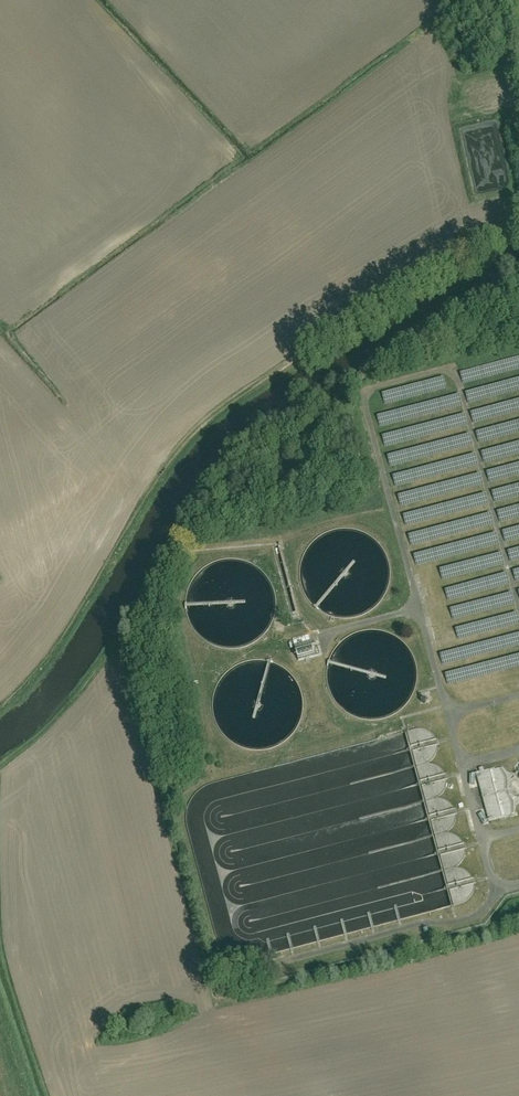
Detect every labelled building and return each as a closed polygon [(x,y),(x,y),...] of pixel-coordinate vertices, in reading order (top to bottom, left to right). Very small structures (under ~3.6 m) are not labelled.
[(298,660),(320,655),(316,642),(311,643),(308,634),(292,639),(298,660)] [(517,766),(518,772),(517,773),(517,771),(515,771),(515,773),(514,774),(507,771),(502,767),(495,769),(494,768),(483,771),(482,767),(479,768),(479,772),(476,773),(489,821),(507,816),(507,815),(515,813),(517,806),(518,804),(518,766),(517,766)]
